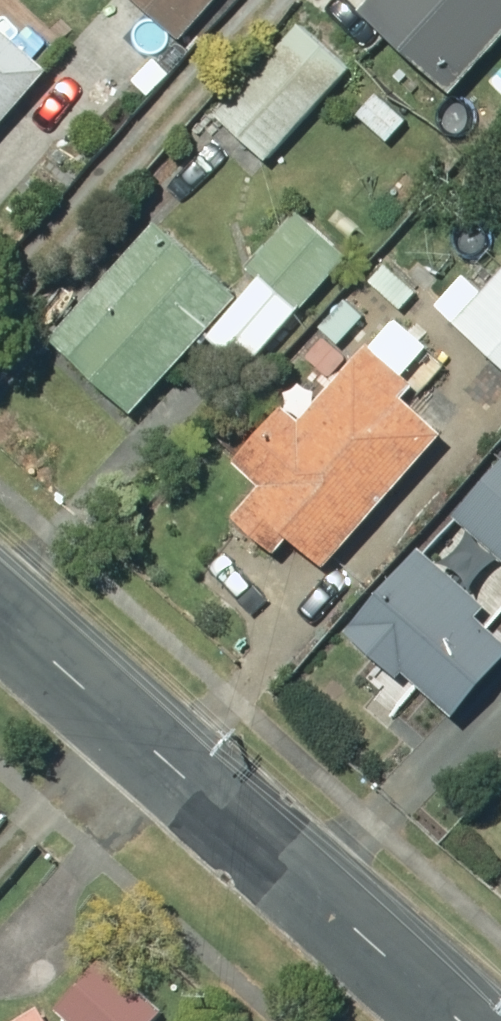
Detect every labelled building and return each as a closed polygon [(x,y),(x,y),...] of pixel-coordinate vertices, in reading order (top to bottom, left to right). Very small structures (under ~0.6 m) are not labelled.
[(191,36),(224,0),(152,0),(191,36)] [(391,5),(468,74),(499,39),(500,41),(500,0),(396,0),(391,5)] [(63,67),(0,12),(0,139),(63,67)] [(309,22),(227,113),(278,159),(360,68),(309,22)] [(387,91),(367,113),(396,139),(416,117),(387,91)] [(308,209),(258,265),(310,310),(359,255),(308,209)] [(175,220),(66,333),(147,411),(256,296),(175,220)] [(500,350),(500,285),(468,321),(500,350)] [(301,402),(251,459),(277,483),(250,513),(291,550),(306,533),(341,565),(460,432),(419,395),(431,383),(384,342),(318,417),(301,402)] [(500,544),(500,480),(470,516),(500,544)] [(500,604),(432,547),(362,632),(416,676),(421,669),(475,714),(500,682),(500,619),(493,613),(500,604)] [(67,1009),(80,1020),(163,1020),(175,1008),(116,955),(67,1009)] [(25,1020),(62,1020),(52,1004),(25,1020)]
